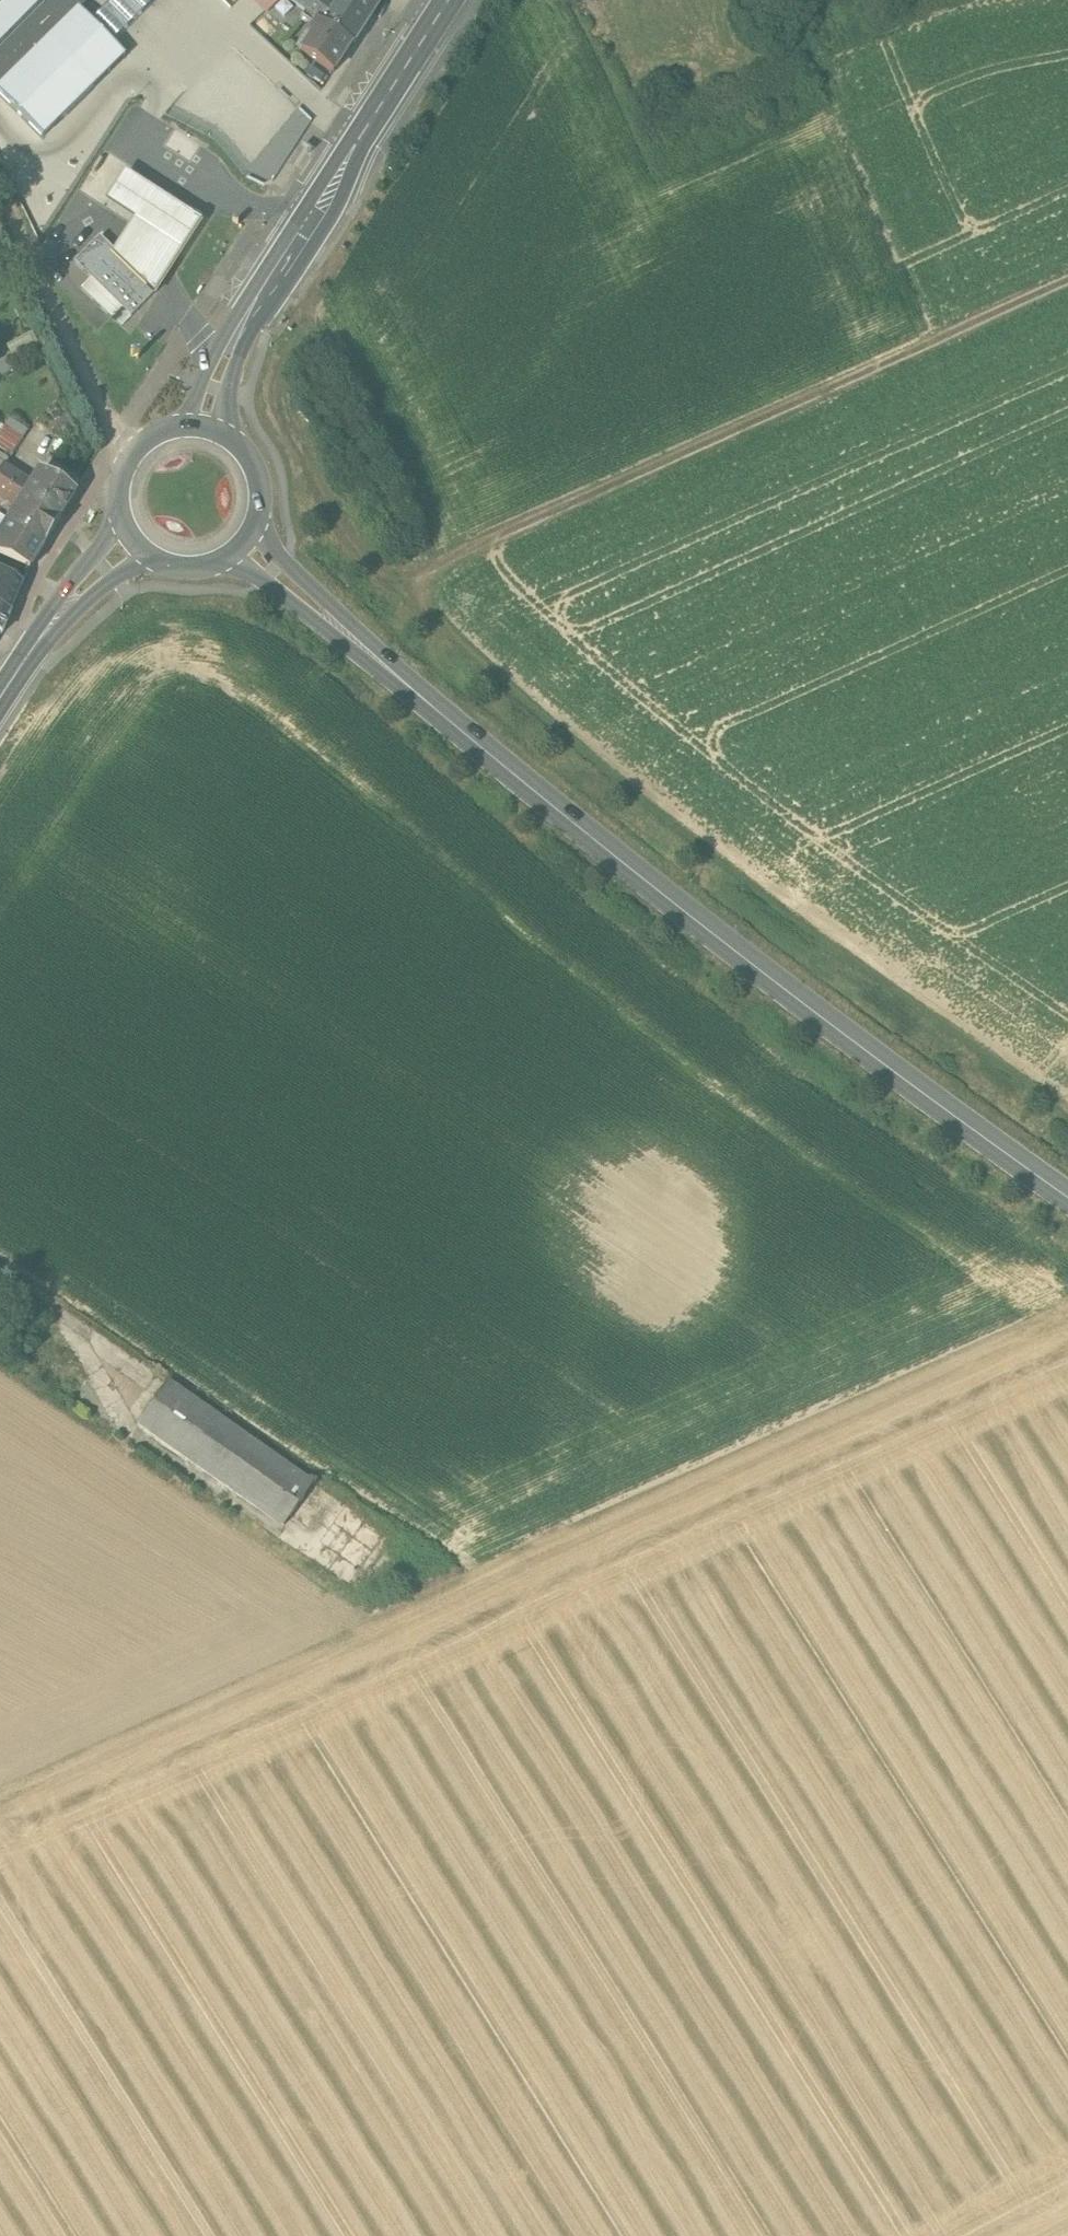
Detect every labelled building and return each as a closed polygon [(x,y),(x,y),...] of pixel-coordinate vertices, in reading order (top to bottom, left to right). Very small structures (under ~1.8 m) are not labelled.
[(0,6),(0,43),(41,1),(40,0),(6,0),(0,6)] [(97,19),(116,39),(156,0),(117,0),(97,19)] [(330,0),(295,0),(309,9),(328,21),(338,5),(330,0)] [(338,5),(328,21),(356,40),(381,0),(341,0),(338,5)] [(328,21),(309,9),(305,16),(317,23),(313,31),(316,33),(305,49),(338,69),(356,40),(328,21)] [(44,139),(125,57),(78,11),(0,90),(0,96),(44,139)] [(100,153),(84,183),(101,192),(117,162),(100,153)] [(202,222),(125,172),(106,202),(134,220),(118,245),(115,251),(157,292),(154,295),(159,289),(202,222)] [(115,251),(100,237),(75,263),(91,278),(81,289),(113,319),(123,309),(131,317),(154,295),(112,254),(115,251)] [(4,425),(0,432),(0,449),(11,456),(23,437),(4,425)] [(4,465),(0,463),(0,470),(1,471),(0,471),(0,478),(11,485),(19,474),(4,465)] [(77,490),(45,471),(39,481),(33,483),(19,474),(11,485),(61,515),(61,516),(77,490)] [(0,478),(0,494),(4,496),(11,485),(0,478)] [(61,515),(11,485),(4,496),(19,505),(20,512),(13,522),(46,543),(61,516),(61,515)] [(30,570),(46,543),(13,522),(1,540),(0,540),(0,556),(30,570)] [(0,575),(0,607),(11,612),(23,585),(0,575)] [(0,607),(0,633),(2,634),(11,612),(0,607)] [(310,1479),(169,1378),(139,1420),(280,1521),(310,1479)] [(352,1516),(343,1534),(363,1545),(367,1538),(385,1547),(391,1536),(352,1516)]
